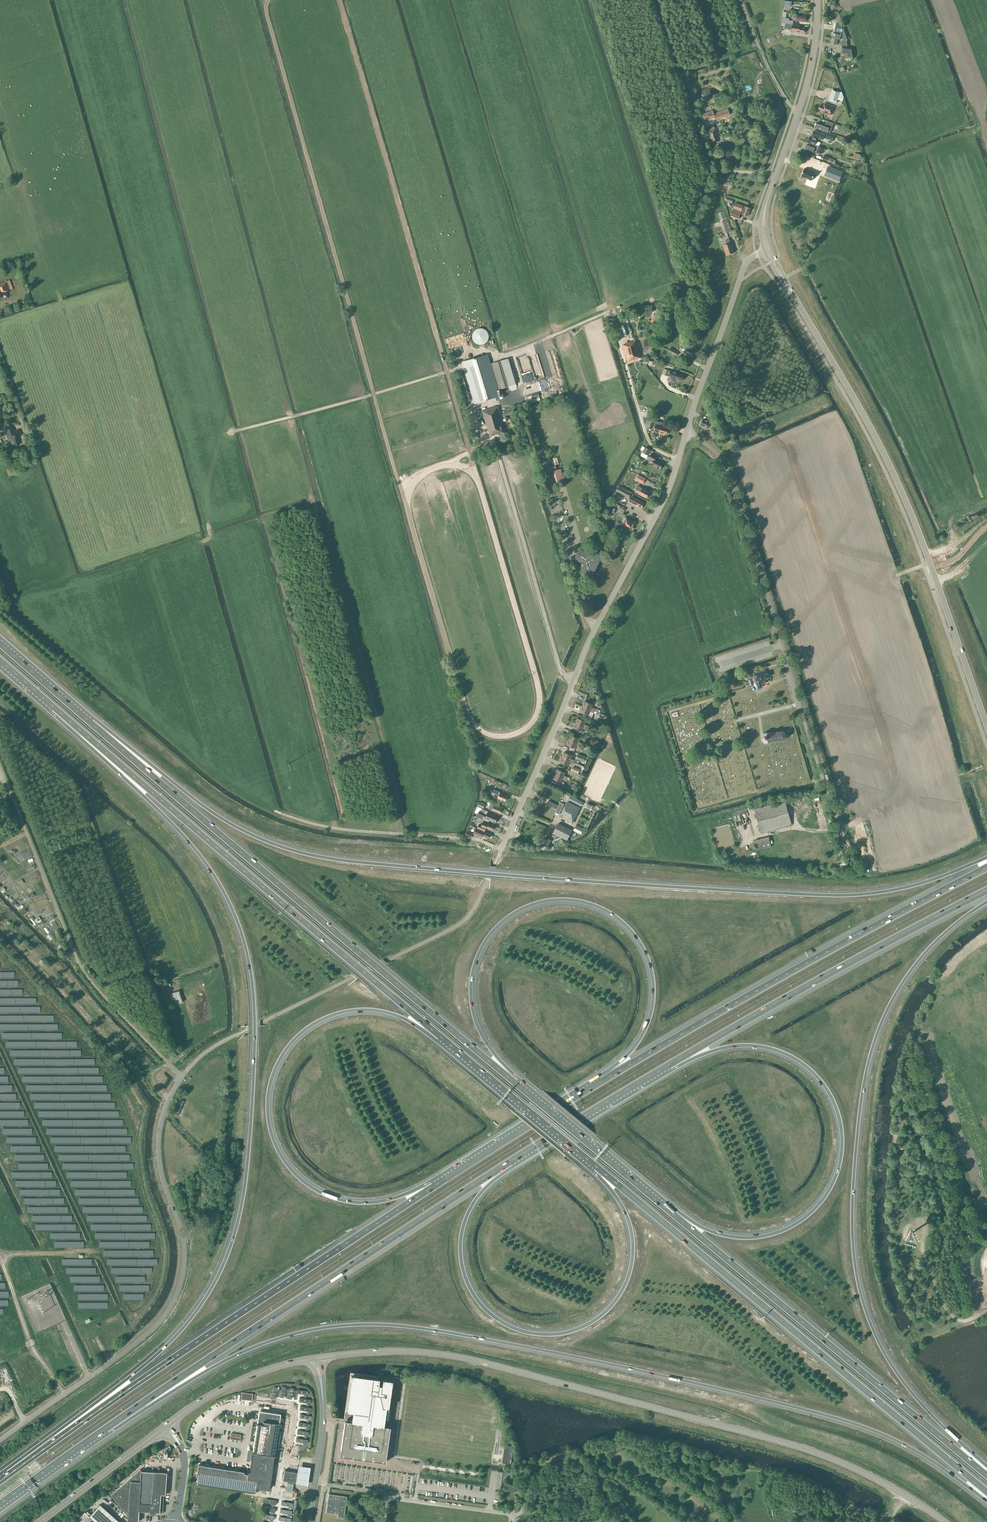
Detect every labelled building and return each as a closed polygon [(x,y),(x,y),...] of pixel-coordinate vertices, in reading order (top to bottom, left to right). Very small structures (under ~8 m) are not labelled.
[(785,26),(784,29),(792,30),(792,29),(795,29),(795,32),(804,33),(804,28),(799,27),(800,25),(793,24),(793,25),(785,24),(785,26)] [(837,24),(836,31),(836,33),(833,33),(832,38),(845,40),(847,40),(846,37),(845,33),(842,32),(842,29),(840,28),(841,24),(837,24)] [(840,92),(832,89),(829,100),(836,103),(840,92)] [(831,115),(834,107),(824,103),(823,106),(820,105),(818,110),(823,111),(822,112),(831,115)] [(713,110),(702,114),(703,117),(708,116),(710,119),(717,116),(717,119),(730,114),(728,108),(714,113),(713,110)] [(816,123),(815,127),(827,132),(829,126),(832,127),(834,123),(827,121),(825,126),(816,123)] [(707,131),(710,139),(712,138),(713,142),(718,140),(717,137),(718,136),(716,128),(715,128),(714,126),(709,127),(710,130),(707,131)] [(823,139),(824,135),(821,134),(821,133),(814,131),(812,136),(816,137),(820,138),(820,139),(820,138),(823,139)] [(832,140),(833,134),(826,132),(824,138),(832,140)] [(818,141),(820,138),(816,137),(815,138),(810,136),(807,142),(815,145),(816,141),(818,141)] [(817,152),(821,154),(823,148),(815,145),(815,147),(807,144),(805,150),(813,152),(814,150),(817,151),(817,152)] [(828,166),(824,176),(839,181),(842,172),(828,166)] [(818,174),(804,169),(801,177),(812,181),(813,176),(817,177),(818,174)] [(743,206),(735,203),(731,216),(738,219),(741,211),(743,211),(742,214),(748,216),(750,208),(745,206),(745,207),(743,206)] [(721,220),(727,218),(725,211),(719,213),(721,220)] [(725,232),(732,231),(728,218),(721,220),(725,232)] [(726,255),(734,252),(731,243),(729,239),(726,240),(727,244),(723,245),(726,255)] [(13,289),(9,280),(6,281),(6,280),(5,280),(5,281),(0,283),(0,296),(1,299),(8,296),(6,291),(13,289)] [(619,329),(616,317),(609,319),(613,331),(619,329)] [(486,343),(487,342),(488,341),(488,340),(488,339),(489,339),(489,338),(489,337),(489,336),(489,335),(488,334),(488,333),(488,332),(487,332),(487,331),(486,330),(485,329),(484,329),(483,329),(482,328),(481,328),(480,328),(479,328),(479,329),(478,329),(477,329),(476,329),(476,330),(475,330),(475,331),(474,332),(473,333),(473,334),(473,335),(472,335),(472,336),(472,337),(472,338),(473,339),(473,340),(473,341),(474,341),(474,342),(475,343),(476,343),(476,344),(477,344),(478,344),(479,345),(480,345),(481,345),(482,345),(483,345),(483,344),(484,344),(485,344),(486,343)] [(636,340),(626,343),(626,344),(622,345),(628,362),(641,357),(636,340)] [(692,353),(694,351),(692,350),(692,349),(686,346),(686,347),(682,344),(680,347),(685,349),(683,352),(691,356),(691,355),(692,355),(693,353),(692,353)] [(486,354),(463,362),(475,403),(492,398),(493,401),(500,399),(497,390),(514,385),(516,384),(508,358),(506,359),(491,363),(498,388),(496,388),(486,354)] [(669,376),(675,378),(678,379),(682,380),(684,375),(677,373),(677,372),(671,370),(670,371),(669,376)] [(534,373),(523,376),(525,384),(536,381),(534,373)] [(503,425),(501,418),(498,406),(482,410),(490,436),(505,432),(503,425)] [(713,428),(715,424),(713,423),(712,423),(710,422),(707,420),(707,421),(703,419),(702,421),(701,422),(700,424),(701,424),(700,425),(708,428),(708,426),(711,427),(713,428)] [(654,424),(656,425),(654,432),(659,433),(659,432),(667,434),(668,428),(661,426),(662,422),(655,420),(654,424)] [(17,437),(21,436),(19,429),(14,431),(12,425),(5,428),(7,433),(6,434),(9,440),(10,440),(12,446),(15,445),(15,446),(19,444),(17,437)] [(490,450),(488,444),(479,447),(481,454),(490,450)] [(657,456),(651,453),(648,459),(653,461),(651,465),(660,469),(663,463),(655,459),(657,456)] [(555,465),(559,464),(557,457),(553,458),(555,465),(545,468),(546,472),(557,469),(555,465)] [(564,481),(561,469),(552,471),(556,484),(564,481)] [(639,475),(636,480),(643,484),(646,479),(639,475)] [(640,491),(639,494),(647,498),(647,497),(648,497),(649,495),(648,494),(650,492),(645,489),(642,488),(638,485),(636,489),(640,491)] [(619,486),(616,492),(628,498),(631,492),(619,486)] [(643,505),(644,502),(637,498),(636,500),(630,497),(627,502),(633,504),(634,504),(641,508),(642,507),(643,507),(643,506),(643,505)] [(623,514),(626,508),(620,505),(617,511),(623,514)] [(619,523),(617,527),(623,529),(624,527),(631,530),(635,522),(627,518),(625,521),(624,520),(622,524),(619,523)] [(598,560),(601,555),(592,551),(592,550),(584,545),(581,549),(580,549),(575,559),(583,563),(581,567),(582,567),(579,573),(588,578),(591,573),(592,574),(600,561),(598,560)] [(767,678),(768,677),(767,673),(766,674),(764,670),(754,674),(755,678),(752,678),(753,681),(756,680),(757,684),(758,688),(762,687),(761,683),(768,681),(767,678)] [(587,709),(594,711),(595,709),(592,707),(593,704),(585,701),(582,707),(587,709)] [(593,720),(600,721),(601,714),(595,712),(593,720)] [(578,718),(575,724),(587,728),(588,726),(585,724),(586,721),(578,718)] [(784,739),(787,737),(786,733),(783,731),(767,733),(763,733),(764,742),(768,742),(768,741),(784,739)] [(568,741),(574,743),(580,745),(582,743),(578,741),(579,738),(571,735),(568,741)] [(574,762),(575,760),(571,758),(572,755),(564,752),(562,757),(574,762)] [(578,754),(576,759),(585,763),(587,758),(578,754)] [(573,764),(574,762),(562,757),(560,762),(568,765),(569,762),(573,764)] [(567,779),(568,777),(564,775),(565,772),(557,769),(555,774),(567,779)] [(566,781),(567,779),(555,774),(553,779),(561,782),(563,779),(566,781)] [(494,789),(493,792),(495,793),(493,797),(498,799),(498,798),(505,801),(507,796),(500,793),(501,792),(494,789)] [(579,810),(580,807),(581,805),(569,798),(560,816),(572,823),(579,810)] [(761,833),(792,824),(785,800),(755,809),(761,833)] [(560,802),(559,804),(549,801),(547,805),(557,808),(555,813),(560,815),(564,803),(560,802)] [(500,813),(502,808),(494,805),(494,806),(491,804),(489,809),(492,810),(500,813)] [(497,817),(498,816),(492,814),(493,814),(488,812),(485,818),(495,822),(496,820),(497,820),(498,818),(497,817)] [(493,830),(494,825),(484,821),(481,826),(479,825),(477,828),(485,831),(486,828),(490,830),(490,829),(493,830)] [(554,833),(567,839),(571,831),(558,824),(554,833)] [(573,831),(581,835),(584,830),(576,826),(573,831)] [(483,835),(489,838),(491,834),(476,828),(473,834),(482,837),(483,835)] [(769,838),(755,841),(757,850),(771,848),(769,838)] [(182,1002),(178,990),(169,993),(173,1004),(182,1002)] [(178,1115),(184,1101),(178,1099),(172,1113),(178,1115)] [(390,1426),(383,1425),(385,1407),(389,1408),(393,1380),(383,1379),(382,1385),(379,1384),(379,1378),(351,1374),(346,1411),(354,1412),(353,1417),(352,1421),(345,1420),(344,1423),(340,1456),(385,1462),(390,1426)] [(198,1466),(196,1477),(198,1477),(197,1484),(255,1494),(256,1487),(267,1489),(269,1490),(270,1483),(274,1455),(275,1444),(279,1445),(279,1441),(280,1437),(277,1436),(280,1415),(259,1412),(252,1452),(248,1479),(247,1479),(248,1474),(244,1473),(244,1472),(236,1470),(229,1469),(221,1468),(214,1467),(206,1466),(198,1464),(198,1466)] [(505,1445),(502,1463),(511,1464),(513,1446),(505,1445)] [(310,1468),(299,1466),(296,1484),(307,1486),(310,1468)] [(164,1494),(166,1494),(167,1473),(141,1471),(140,1469),(111,1495),(128,1515),(128,1521),(138,1521),(139,1511),(159,1512),(159,1513),(163,1513),(164,1494)] [(296,1483),(298,1472),(284,1470),(283,1481),(287,1481),(296,1483)] [(329,1492),(327,1510),(339,1512),(339,1515),(345,1516),(348,1494),(329,1492)] [(76,1521),(120,1521),(100,1505),(90,1516),(85,1512),(76,1521)]
